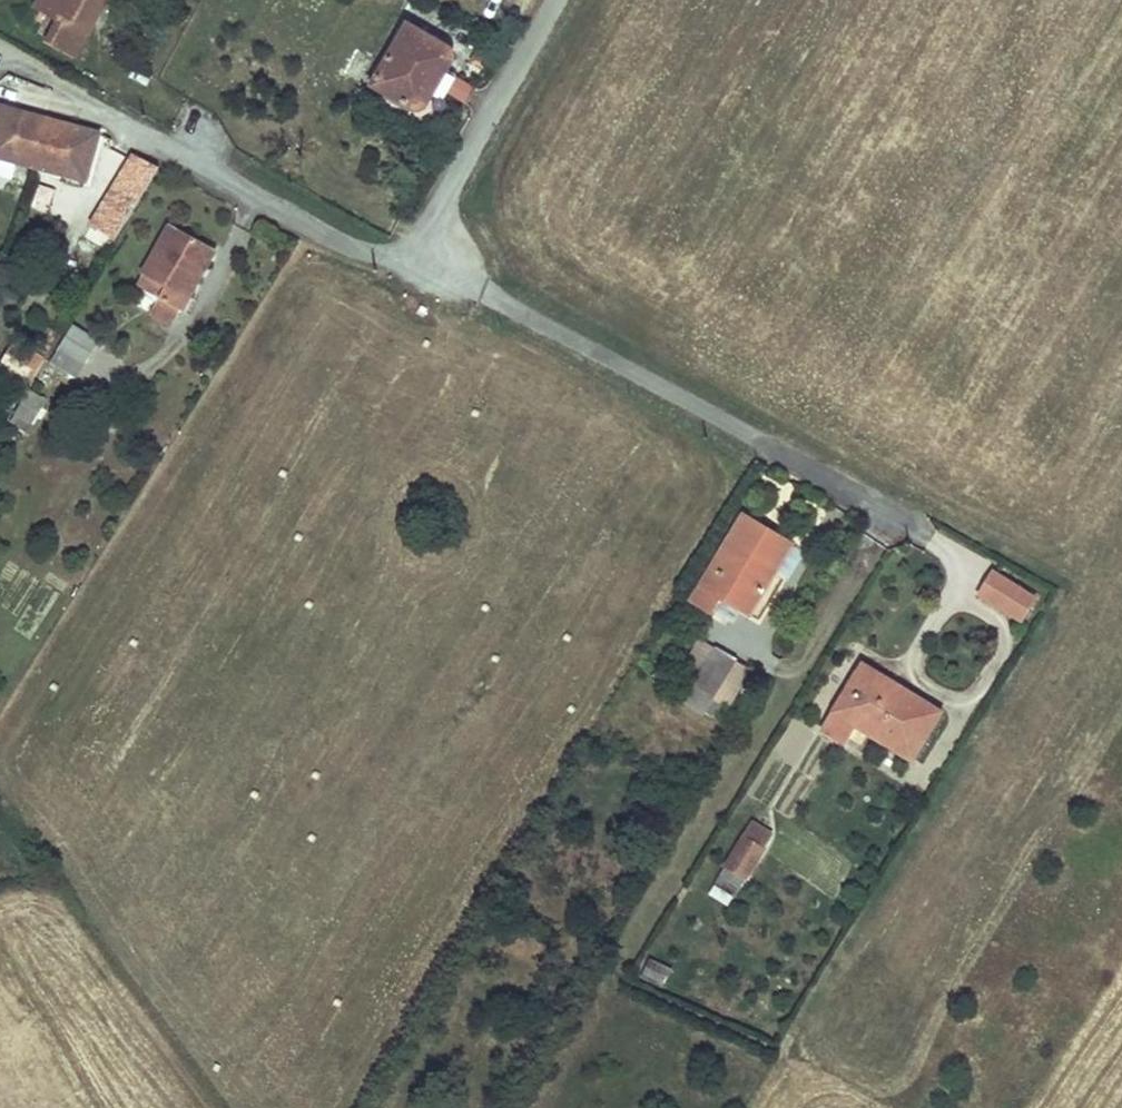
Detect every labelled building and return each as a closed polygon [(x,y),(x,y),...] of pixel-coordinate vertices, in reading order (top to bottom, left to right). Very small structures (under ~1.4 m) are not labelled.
[(98,0),(32,0),(30,4),(50,16),(38,36),(67,52),(98,0)] [(430,29),(409,17),(374,83),(386,90),(401,98),(415,104),(422,104),(429,99),(439,83),(452,55),(450,46),(442,36),(430,29)] [(33,112),(0,102),(0,152),(26,159),(31,141),(22,137),(33,112)] [(79,178),(91,131),(33,112),(22,137),(31,141),(26,159),(79,178)] [(103,218),(95,230),(111,240),(119,226),(148,177),(125,163),(95,213),(103,218)] [(162,327),(209,253),(170,228),(139,275),(156,285),(139,311),(162,327)] [(423,310),(419,318),(431,324),(434,316),(423,310)] [(55,332),(38,322),(32,332),(49,342),(55,332)] [(99,339),(72,324),(58,347),(85,363),(99,339)] [(27,379),(42,354),(24,343),(9,368),(27,379)] [(29,431),(45,397),(27,388),(11,423),(29,431)] [(742,617),(787,546),(738,515),(685,604),(704,616),(713,600),(742,617)] [(1025,595),(985,572),(971,596),(1011,617),(1025,595)] [(678,668),(694,677),(712,646),(696,637),(678,668)] [(712,646),(694,677),(680,701),(702,714),(711,699),(726,709),(750,669),(712,646)] [(854,671),(892,695),(896,689),(858,665),(854,671)] [(854,671),(820,731),(846,745),(853,733),(905,762),(933,711),(896,689),(892,695),(854,671)] [(726,709),(711,699),(702,714),(717,723),(726,709)] [(751,820),(722,869),(744,881),(772,832),(751,820)] [(744,881),(722,869),(713,886),(734,898),(744,881)] [(671,972),(650,960),(640,976),(661,989),(671,972)]
